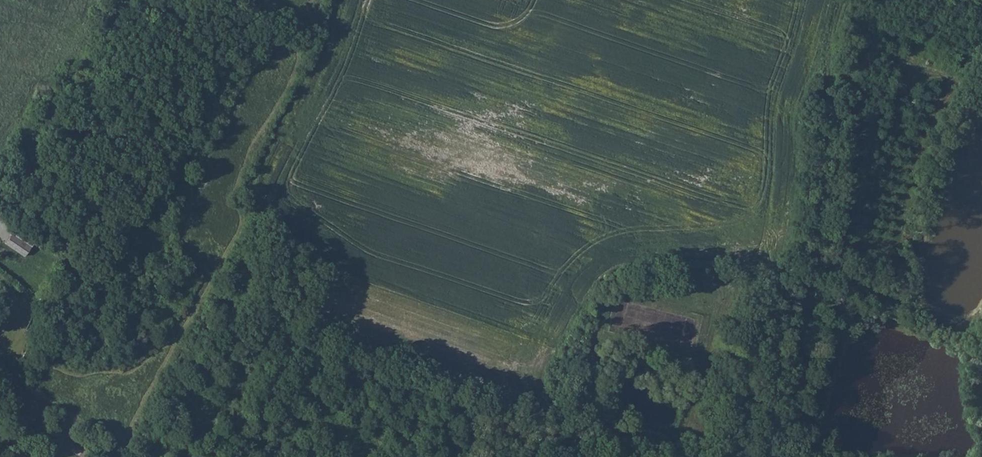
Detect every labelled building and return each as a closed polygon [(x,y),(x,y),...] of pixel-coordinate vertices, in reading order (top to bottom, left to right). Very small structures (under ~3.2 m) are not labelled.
[(5,245),(23,259),(29,250),(11,237),(5,245)]
